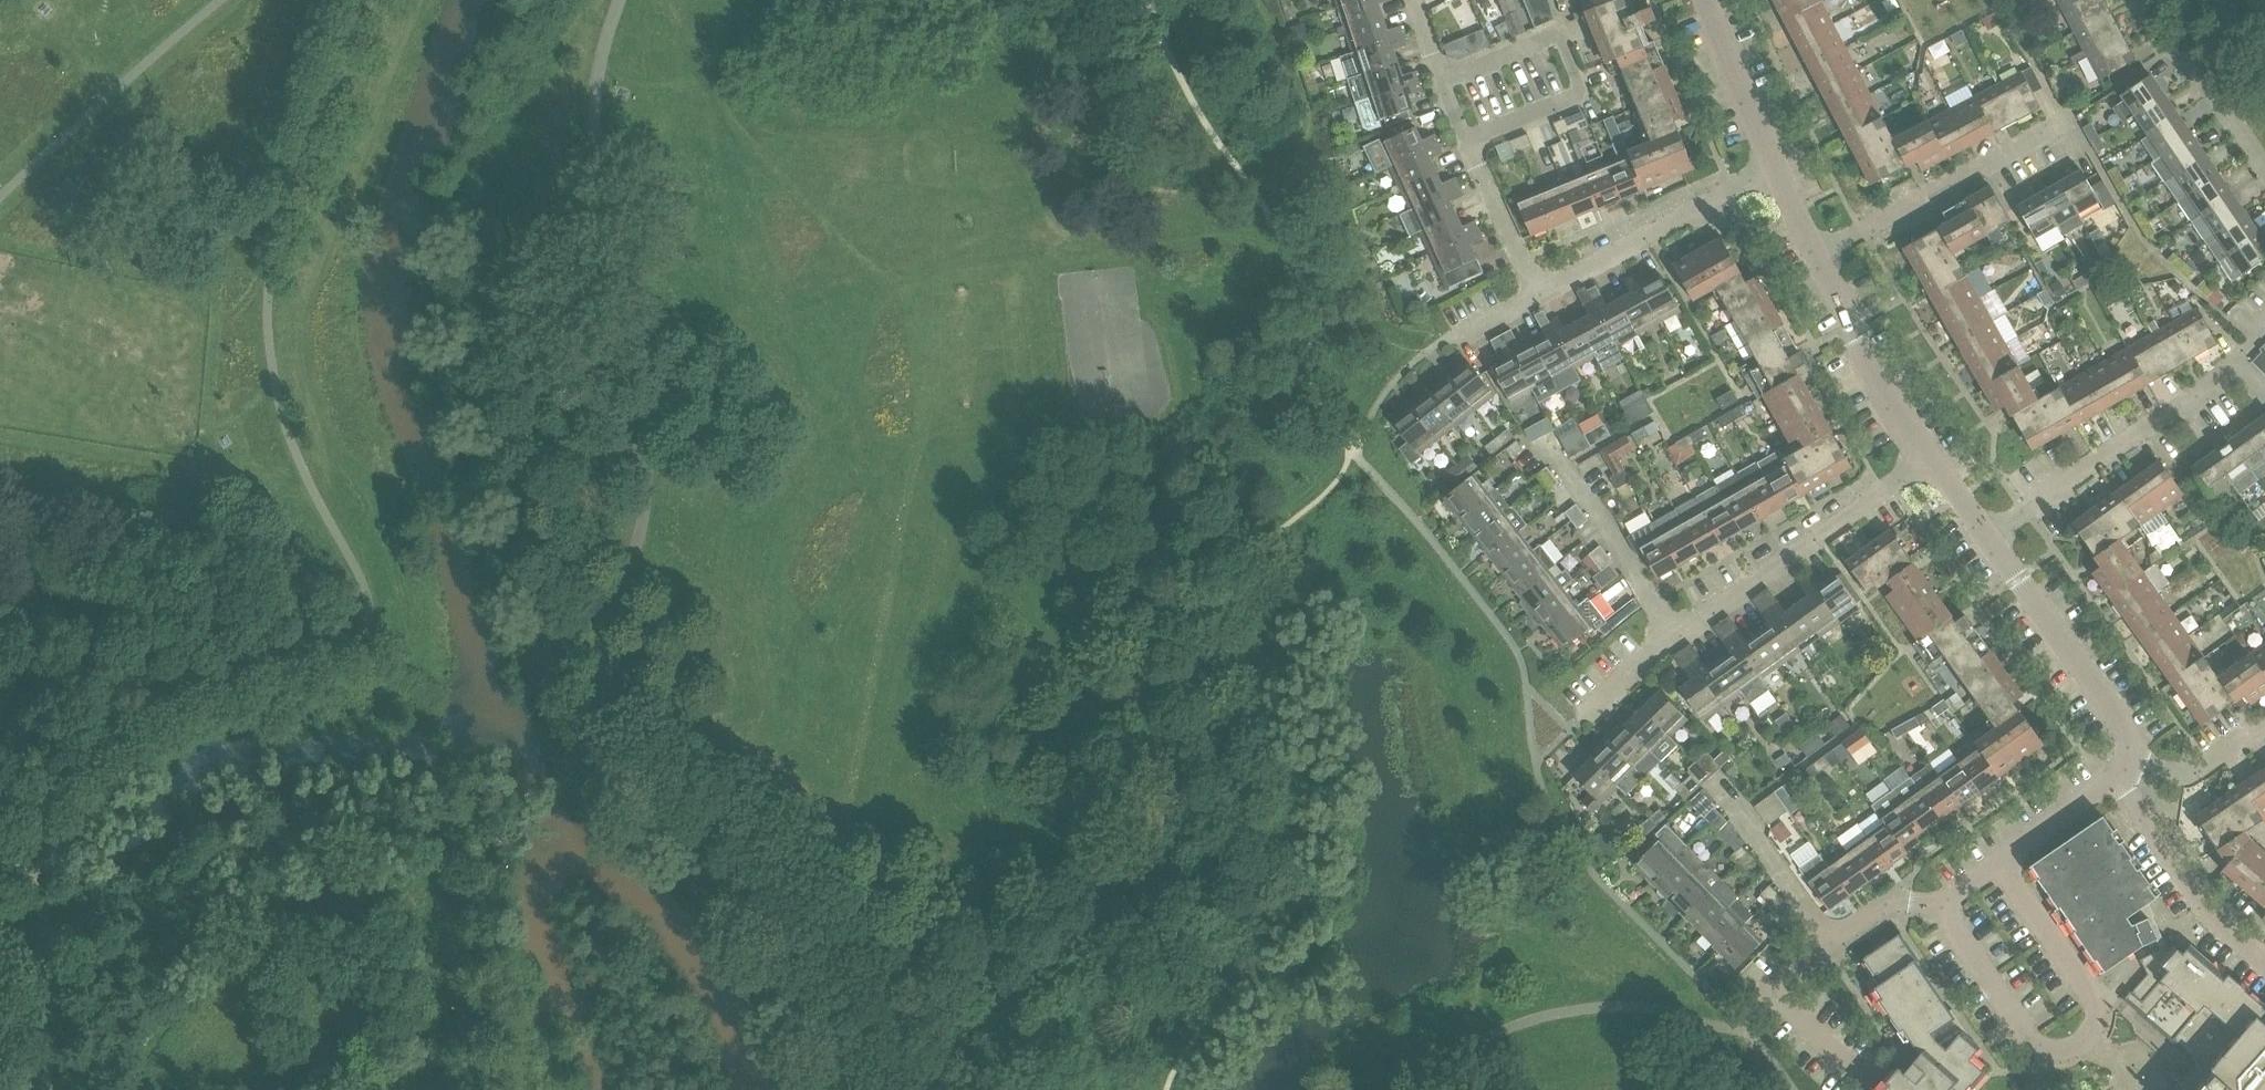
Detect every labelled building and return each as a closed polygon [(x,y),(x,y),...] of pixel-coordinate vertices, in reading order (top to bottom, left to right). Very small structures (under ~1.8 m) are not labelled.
[(1345,30),(1384,18),(1379,5),(1392,0),(1362,0),(1341,7),(1343,12),(1340,16),(1345,30)] [(1555,19),(1556,19),(1551,0),(1525,0),(1536,27),(1555,19)] [(1637,108),(1675,92),(1655,42),(1644,46),(1625,0),(1580,0),(1612,77),(1622,73),(1637,108)] [(1784,21),(1821,2),(1820,0),(1773,0),(1784,21)] [(2062,9),(2080,0),(2057,0),(2062,9)] [(2075,33),(2111,14),(2104,0),(2080,0),(2062,9),(2075,33)] [(1784,21),(1797,44),(1833,25),(1821,2),(1784,21)] [(1651,9),(1638,15),(1643,27),(1656,21),(1651,9)] [(1503,15),(1511,37),(1525,32),(1517,10),(1503,15)] [(2075,33),(2087,56),(2124,37),(2111,14),(2075,33)] [(1354,46),(1356,52),(1404,37),(1401,27),(1388,31),(1384,18),(1345,30),(1350,45),(1354,46)] [(1288,26),(1293,41),(1306,36),(1302,22),(1288,26)] [(1797,44),(1809,68),(1845,49),(1833,25),(1797,44)] [(1407,46),(1404,37),(1356,52),(1341,57),(1349,80),(1399,64),(1395,51),(1407,46)] [(1464,37),(1451,42),(1458,57),(1470,52),(1464,37)] [(2136,61),(2124,37),(2087,56),(2100,81),(2136,61)] [(1858,72),(1845,49),(1809,68),(1821,91),(1858,72)] [(1356,103),(1419,82),(1416,72),(1403,76),(1399,64),(1349,80),(1356,103)] [(2032,68),(1998,86),(2017,122),(2041,109),(2032,92),(2042,87),(2032,68)] [(1821,91),(1834,115),(1870,96),(1858,72),(1821,91)] [(2133,113),(2135,116),(2165,96),(2151,76),(2122,96),(2123,98),(2115,103),(2126,118),(2133,113)] [(1422,91),(1419,82),(1356,103),(1364,127),(1385,119),(1388,126),(1411,118),(1409,112),(1414,110),(1409,96),(1422,91)] [(2017,122),(1998,86),(1974,98),(1993,134),(2017,122)] [(1686,117),(1675,92),(1637,108),(1647,133),(1675,122),(1686,117)] [(1846,138),(1883,119),(1870,96),(1834,115),(1846,138)] [(2178,116),(2165,96),(2135,116),(2149,136),(2178,116)] [(1974,98),(1951,111),(1970,147),(1993,134),(1974,98)] [(1951,111),(1927,123),(1946,159),(1970,147),(1951,111)] [(2178,116),(2149,136),(2141,142),(2154,161),(2192,135),(2178,116)] [(1563,120),(1568,133),(1578,129),(1572,117),(1563,120)] [(1619,130),(1614,117),(1604,121),(1609,134),(1619,130)] [(1908,167),(1892,137),(1883,119),(1846,138),(1871,186),(1908,167)] [(1559,137),(1568,133),(1563,120),(1554,124),(1559,137)] [(1695,169),(1675,122),(1647,133),(1644,135),(1648,144),(1628,152),(1644,190),(1695,169)] [(1946,159),(1927,123),(1903,136),(1901,133),(1892,137),(1908,167),(1917,162),(1922,172),(1946,159)] [(2083,129),(2090,141),(2098,136),(2091,124),(2083,129)] [(1377,173),(1393,166),(1439,144),(1435,135),(1422,140),(1416,127),(1382,143),(1380,139),(1365,146),(1377,173)] [(1528,135),(1519,138),(1524,151),(1533,147),(1528,135)] [(2192,135),(2154,161),(2151,163),(2164,183),(2205,155),(2192,135)] [(2098,136),(2090,141),(2097,154),(2106,149),(2098,136)] [(1524,151),(1519,138),(1509,142),(1515,155),(1524,151)] [(1620,159),(1607,165),(1621,199),(1644,190),(1628,152),(1623,140),(1614,144),(1620,159)] [(1394,175),(1400,189),(1437,172),(1431,159),(1443,153),(1439,144),(1393,166),(1396,171),(1394,175)] [(2205,155),(2164,183),(2177,203),(2219,175),(2205,155)] [(1599,208),(1621,199),(1607,165),(1585,174),(1599,208)] [(2108,173),(2115,185),(2123,180),(2116,168),(2108,173)] [(2060,183),(2078,214),(2099,202),(2082,171),(2060,183)] [(1411,203),(1413,209),(1459,188),(1455,178),(1442,184),(1437,172),(1400,189),(1407,202),(1411,203)] [(1599,208),(1585,174),(1563,183),(1577,217),(1599,208)] [(2177,203),(2191,222),(2232,194),(2219,175),(2177,203)] [(2131,192),(2123,180),(2115,185),(2122,197),(2131,192)] [(1555,226),(1577,217),(1563,183),(1540,192),(1555,226)] [(2060,183),(2039,195),(2057,226),(2062,234),(2083,223),(2078,214),(2060,183)] [(1991,186),(1967,200),(1987,235),(2011,222),(1991,186)] [(1463,196),(1459,188),(1413,209),(1400,215),(1411,236),(1421,231),(1456,215),(1451,202),(1463,196)] [(1555,226),(1540,192),(1518,202),(1532,236),(1555,226)] [(2246,214),(2232,194),(2191,222),(2204,242),(2246,214)] [(2057,226),(2039,195),(2018,207),(2036,238),(2057,226)] [(1987,235),(1967,200),(1943,213),(1949,223),(1963,249),(1987,235)] [(2133,216),(2140,227),(2149,222),(2141,210),(2133,216)] [(2259,233),(2246,214),(2204,242),(2217,262),(2259,233)] [(1434,252),(1480,230),(1475,221),(1462,227),(1456,215),(1421,231),(1427,245),(1431,247),(1434,252)] [(2149,222),(2140,227),(2148,239),(2156,234),(2149,222)] [(1965,252),(1963,249),(1949,223),(1940,228),(1904,249),(1926,288),(1962,268),(1956,257),(1965,252)] [(1484,239),(1480,230),(1434,252),(1436,257),(1435,261),(1448,289),(1484,272),(1472,245),(1484,239)] [(2217,262),(2232,283),(2264,260),(2264,242),(2259,233),(2217,262)] [(1717,297),(1721,297),(1735,289),(1745,281),(1741,274),(1721,238),(1674,264),(1694,300),(1713,289),(1717,297)] [(2104,259),(2112,255),(2105,242),(2097,247),(2104,259)] [(2174,253),(2168,260),(2178,270),(2184,263),(2174,253)] [(2195,273),(2184,263),(2178,270),(2188,280),(2195,273)] [(1926,288),(1939,311),(1975,291),(1962,268),(1926,288)] [(2098,268),(2086,275),(2090,283),(2103,276),(2098,268)] [(1642,271),(1634,276),(1658,320),(1663,318),(1667,318),(1681,311),(1662,276),(1649,283),(1642,271)] [(2090,283),(2086,275),(2074,282),(2078,290),(2090,283)] [(1631,293),(1619,299),(1638,334),(1651,327),(1653,323),(1658,320),(1634,276),(1625,280),(1631,293)] [(1735,289),(1721,297),(1735,321),(1741,331),(1776,311),(1756,277),(1745,281),(1735,289)] [(2197,288),(2208,298),(2214,291),(2204,281),(2197,288)] [(1589,315),(1577,322),(1596,357),(1609,350),(1610,346),(1616,343),(1585,286),(1576,291),(1589,315)] [(1607,306),(1600,294),(1596,286),(1588,291),(1616,343),(1621,340),(1625,342),(1638,334),(1619,299),(1607,306)] [(1939,311),(1953,334),(1988,314),(1975,291),(1939,311)] [(2198,308),(2174,322),(2195,358),(2219,344),(2198,308)] [(1547,338),(1535,344),(1554,380),(1567,372),(1569,369),(1574,366),(1550,321),(1544,310),(1535,315),(1547,338)] [(1750,372),(1775,416),(1811,396),(1796,369),(1806,364),(1776,311),(1741,331),(1760,366),(1750,372)] [(1953,334),(1966,357),(2002,337),(1988,314),(1953,334)] [(1550,321),(1574,366),(1579,363),(1583,364),(1596,357),(1577,322),(1565,328),(1559,316),(1550,321)] [(2172,371),(2195,358),(2174,322),(2151,335),(2172,371)] [(2151,335),(2128,348),(2149,384),(2172,371),(2151,335)] [(1966,357),(1979,380),(2015,360),(2002,337),(1966,357)] [(1554,380),(1535,344),(1523,351),(1516,339),(1507,344),(1531,388),(1537,385),(1541,387),(1554,380)] [(2262,353),(2253,362),(2264,374),(2264,343),(2259,349),(2262,353)] [(1526,391),(1531,388),(1507,344),(1498,349),(1505,361),(1492,368),(1511,403),(1525,395),(1526,391)] [(2126,397),(2149,384),(2128,348),(2105,361),(2126,397)] [(2015,360),(1979,380),(1997,412),(2007,406),(2033,391),(2015,360)] [(2105,361),(2082,374),(2103,410),(2126,397),(2105,361)] [(1451,379),(1473,408),(1479,403),(1482,404),(1495,395),(1470,363),(1451,379)] [(2082,374),(2059,387),(2079,424),(2103,410),(2082,374)] [(1451,379),(1432,394),(1457,425),(1468,416),(1469,411),(1473,408),(1451,379)] [(2036,389),(2033,391),(2007,406),(2012,414),(2032,450),(2079,424),(2059,387),(2041,398),(2036,389)] [(1735,394),(1732,390),(1717,399),(1723,409),(1735,403),(1739,400),(1735,394)] [(1432,394),(1413,408),(1436,438),(1440,434),(1445,434),(1457,425),(1432,394)] [(1811,396),(1775,416),(1790,443),(1797,439),(1826,423),(1811,396)] [(1735,408),(1729,412),(1734,421),(1747,414),(1741,405),(1735,408)] [(1436,438),(1413,408),(1394,423),(1408,442),(1400,449),(1412,464),(1421,456),(1419,453),(1430,445),(1431,441),(1436,438)] [(1723,428),(1734,421),(1729,412),(1717,419),(1723,428)] [(2250,426),(2264,448),(2264,415),(2250,426)] [(1592,445),(1611,435),(1604,423),(1585,433),(1592,445)] [(1852,467),(1826,423),(1797,439),(1802,448),(1784,458),(1804,494),(1852,467)] [(1592,445),(1585,433),(1580,425),(1579,425),(1560,436),(1572,457),(1592,445)] [(1644,426),(1631,433),(1637,443),(1649,436),(1644,426)] [(2230,440),(2259,480),(2264,476),(2264,448),(2250,426),(2230,440)] [(1503,445),(1514,436),(1508,429),(1497,438),(1503,445)] [(1688,436),(1693,445),(1705,438),(1700,429),(1688,436)] [(1611,445),(1617,457),(1617,458),(1635,448),(1628,436),(1611,445)] [(1693,445),(1688,436),(1676,443),(1681,452),(1693,445)] [(1503,445),(1497,438),(1485,447),(1492,454),(1503,445)] [(2210,454),(2231,483),(2239,494),(2259,480),(2230,440),(2210,454)] [(1523,448),(1517,441),(1506,449),(1513,457),(1523,448)] [(1778,449),(1757,461),(1783,507),(1804,494),(1784,458),(1778,449)] [(2212,498),(2231,483),(2210,454),(2191,468),(2212,498)] [(1624,469),(1617,458),(1617,457),(1608,462),(1615,474),(1624,469)] [(1469,459),(1459,467),(1465,475),(1476,467),(1469,459)] [(1762,518),(1783,507),(1757,461),(1736,473),(1762,518)] [(2160,461),(2137,477),(2162,510),(2184,494),(2160,461)] [(1454,484),(1465,475),(1459,467),(1448,476),(1454,484)] [(1536,475),(1542,483),(1553,474),(1548,467),(1536,475)] [(1630,480),(1624,469),(1615,474),(1611,477),(1617,488),(1630,480)] [(1741,530),(1762,518),(1736,473),(1716,485),(1741,530)] [(1489,477),(1481,483),(1474,474),(1445,497),(1460,517),(1489,494),(1497,488),(1489,477)] [(1553,474),(1542,483),(1548,490),(1559,482),(1553,474)] [(2137,477),(2116,492),(2140,526),(2162,510),(2137,477)] [(1716,485),(1696,496),(1721,542),(1741,530),(1716,485)] [(2140,526),(2116,492),(2072,524),(2096,557),(2102,566),(2125,549),(2129,546),(2123,538),(2140,526)] [(1489,494),(1460,517),(1475,536),(1511,507),(1500,493),(1493,498),(1489,494)] [(1696,496),(1675,508),(1700,554),(1721,542),(1696,496)] [(1571,521),(1582,512),(1576,504),(1565,512),(1571,521)] [(1475,536),(1490,555),(1519,532),(1519,531),(1528,524),(1513,506),(1511,507),(1475,536)] [(1675,508),(1653,520),(1679,565),(1700,554),(1675,508)] [(1588,519),(1582,512),(1571,521),(1577,528),(1588,519)] [(1658,578),(1679,565),(1653,520),(1632,532),(1639,545),(1658,578)] [(2264,527),(2258,520),(2248,530),(2255,537),(2264,527)] [(1887,596),(1904,621),(1938,596),(1890,530),(1845,562),(1869,595),(1887,583),(1893,591),(1887,596)] [(1519,532),(1490,555),(1504,573),(1534,551),(1519,532)] [(1534,551),(1504,573),(1519,592),(1556,563),(1541,544),(1534,551)] [(1595,562),(1606,553),(1600,545),(1589,554),(1595,562)] [(2125,549),(2102,566),(2092,573),(2113,602),(2146,578),(2125,549)] [(1613,562),(1606,553),(1595,562),(1602,570),(1613,562)] [(1563,588),(1557,580),(1565,574),(1556,563),(1519,592),(1524,598),(1521,600),(1521,604),(1530,614),(1563,588)] [(1817,574),(1809,580),(1838,621),(1843,617),(1847,618),(1860,608),(1837,576),(1825,585),(1817,574)] [(2113,602),(2129,624),(2162,600),(2146,578),(2113,602)] [(1834,624),(1838,621),(1809,580),(1800,586),(1808,597),(1797,605),(1821,637),(1833,628),(1834,624)] [(1544,624),(1549,630),(1578,607),(1563,588),(1530,614),(1537,625),(1541,626),(1544,624)] [(1760,594),(1799,649),(1805,645),(1808,646),(1821,637),(1797,605),(1786,613),(1768,588),(1760,594)] [(1758,633),(1782,665),(1794,656),(1795,652),(1799,649),(1760,594),(1752,600),(1769,625),(1758,633)] [(1956,621),(1938,596),(1904,621),(1934,662),(1943,656),(1966,688),(2000,664),(1965,615),(1956,621)] [(1587,600),(1578,607),(1549,630),(1564,650),(1593,627),(1595,630),(1605,623),(1587,600)] [(1640,608),(1634,600),(1623,608),(1629,616),(1640,608)] [(2178,621),(2162,600),(2129,624),(2144,645),(2178,621)] [(1735,640),(1760,677),(1765,673),(1769,674),(1782,665),(1758,633),(1747,641),(1729,615),(1722,620),(1735,640)] [(1735,682),(1742,693),(1755,684),(1755,680),(1760,677),(1735,640),(1722,620),(1712,627),(1731,652),(1720,661),(1735,682)] [(2144,645),(2160,667),(2193,643),(2178,621),(2144,645)] [(1709,669),(1691,644),(1690,643),(1683,648),(1723,704),(1727,701),(1731,702),(1735,699),(1742,693),(1735,682),(1720,661),(1709,669)] [(2160,667),(2175,688),(2209,664),(2193,643),(2160,667)] [(2249,655),(2264,677),(2264,643),(2249,655)] [(1717,708),(1723,704),(1683,648),(1674,655),(1692,680),(1680,689),(1704,721),(1716,712),(1717,708)] [(2216,674),(2235,701),(2244,695),(2250,704),(2264,693),(2264,677),(2249,655),(2227,671),(2225,668),(2216,674)] [(1975,743),(1978,746),(1999,777),(2044,744),(2014,703),(2023,696),(2000,664),(1966,688),(1989,720),(1987,723),(1993,731),(1975,743)] [(2235,701),(2216,674),(2209,664),(2175,688),(2202,725),(2235,701)] [(1661,691),(1643,708),(1671,737),(1682,726),(1682,722),(1686,719),(1688,721),(1689,720),(1661,691)] [(1950,708),(1944,700),(1933,708),(1939,717),(1950,708)] [(1671,737),(1643,708),(1626,725),(1652,752),(1656,748),(1661,747),(1671,737)] [(1904,723),(1909,732),(1920,726),(1916,717),(1904,723)] [(1909,732),(1904,723),(1891,730),(1896,739),(1909,732)] [(1661,761),(1652,752),(1626,725),(1609,742),(1644,777),(1661,761)] [(1860,730),(1852,736),(1860,748),(1869,742),(1860,730)] [(1806,741),(1813,752),(1825,743),(1818,733),(1806,741)] [(1852,736),(1844,742),(1852,754),(1860,748),(1852,736)] [(1813,752),(1806,741),(1800,745),(1807,756),(1813,752)] [(1609,742),(1592,758),(1618,785),(1627,795),(1645,778),(1644,777),(1609,742)] [(1833,768),(1852,754),(1844,742),(1825,756),(1831,765),(1833,768)] [(1980,791),(1999,777),(1978,746),(1958,760),(1980,791)] [(1715,760),(1722,768),(1733,759),(1725,751),(1715,760)] [(1813,764),(1819,773),(1831,765),(1825,756),(1813,764)] [(1618,785),(1592,758),(1574,776),(1591,793),(1586,798),(1582,802),(1593,813),(1608,798),(1613,794),(1614,789),(1618,785)] [(1958,760),(1939,774),(1956,798),(1960,805),(1980,791),(1958,760)] [(1813,764),(1802,773),(1808,781),(1819,773),(1813,764)] [(2240,785),(2263,819),(2264,818),(2264,775),(2262,770),(2240,785)] [(1926,798),(1940,819),(1960,805),(1956,798),(1939,774),(1919,788),(1926,798)] [(1702,786),(1692,776),(1684,783),(1694,793),(1702,786)] [(1911,776),(1891,791),(1921,833),(1940,819),(1926,798),(1919,788),(1911,776)] [(1694,793),(1684,783),(1677,790),(1684,798),(1687,800),(1694,793)] [(2240,785),(2194,817),(2227,865),(2222,871),(2264,908),(2264,853),(2249,839),(2251,836),(2245,832),(2263,819),(2240,785)] [(1782,786),(1774,792),(1778,798),(1790,813),(1798,807),(1782,786)] [(1891,791),(1871,805),(1907,854),(1902,846),(1921,833),(1891,791)] [(1875,812),(1857,825),(1887,868),(1907,854),(1871,805),(1870,806),(1875,812)] [(1711,824),(1721,814),(1714,807),(1704,817),(1711,824)] [(1649,818),(1656,826),(1667,816),(1660,809),(1649,818)] [(1728,821),(1721,814),(1711,824),(1718,831),(1728,821)] [(2159,898),(2122,844),(2122,843),(2119,845),(2112,834),(2114,833),(2103,816),(2069,840),(2070,842),(2065,845),(2064,844),(2029,867),(2030,869),(2032,868),(2039,878),(2037,879),(2058,909),(2060,908),(2067,918),(2065,920),(2066,922),(2068,920),(2075,930),(2074,932),(2094,962),(2096,961),(2103,971),(2101,973),(2102,975),(2142,947),(2158,940),(2144,908),(2159,898)] [(1656,826),(1649,818),(1639,827),(1646,835),(1656,826)] [(1656,833),(1661,838),(1635,864),(1652,882),(1689,846),(1666,823),(1656,833)] [(1725,842),(1737,831),(1731,825),(1719,836),(1725,842)] [(1846,852),(1868,882),(1887,868),(1857,825),(1837,840),(1846,852)] [(1706,863),(1689,846),(1652,882),(1658,888),(1658,892),(1663,897),(1666,897),(1669,899),(1706,863)] [(1739,863),(1749,854),(1742,846),(1735,852),(1732,855),(1739,863)] [(1846,852),(1827,866),(1848,896),(1868,882),(1846,852)] [(1749,854),(1739,863),(1746,871),(1756,861),(1749,854)] [(1798,870),(1806,881),(1828,911),(1848,896),(1827,866),(1819,855),(1798,870)] [(1722,880),(1706,863),(1669,899),(1685,916),(1722,880)] [(1685,916),(1702,933),(1729,907),(1739,897),(1722,880),(1685,916)] [(1760,896),(1767,903),(1777,893),(1770,886),(1760,896)] [(1784,901),(1777,893),(1767,903),(1774,910),(1784,901)] [(1702,933),(1719,951),(1745,925),(1735,914),(1729,907),(1702,933)] [(1763,943),(1745,925),(1719,951),(1736,969),(1763,943)] [(1977,1067),(1970,1060),(1980,1049),(1964,1035),(1967,1031),(1952,1009),(1949,1011),(1916,963),(1919,962),(1900,934),(1888,943),(1886,940),(1873,949),(1874,951),(1862,960),(1874,976),(1877,974),(1883,982),(1871,990),(1872,992),(1875,990),(1881,999),(1878,1001),(1899,1032),(1903,1030),(1909,1039),(1906,1041),(1907,1043),(1910,1041),(1920,1056),(1905,1073),(1924,1089),(1949,1089),(1952,1088),(1954,1089),(1967,1089),(1970,1087),(1973,1089),(1986,1074),(1977,1067)] [(2190,946),(2183,954),(2174,947),(2170,950),(2166,946),(2139,961),(2140,963),(2141,962),(2148,974),(2131,993),(2128,990),(2120,999),(2190,1059),(2190,1068),(2172,1089),(2264,1089),(2264,1010),(2190,946)] [(1905,1073),(1899,1068),(1886,1084),(1889,1086),(1886,1089),(1924,1089),(1905,1073)]
